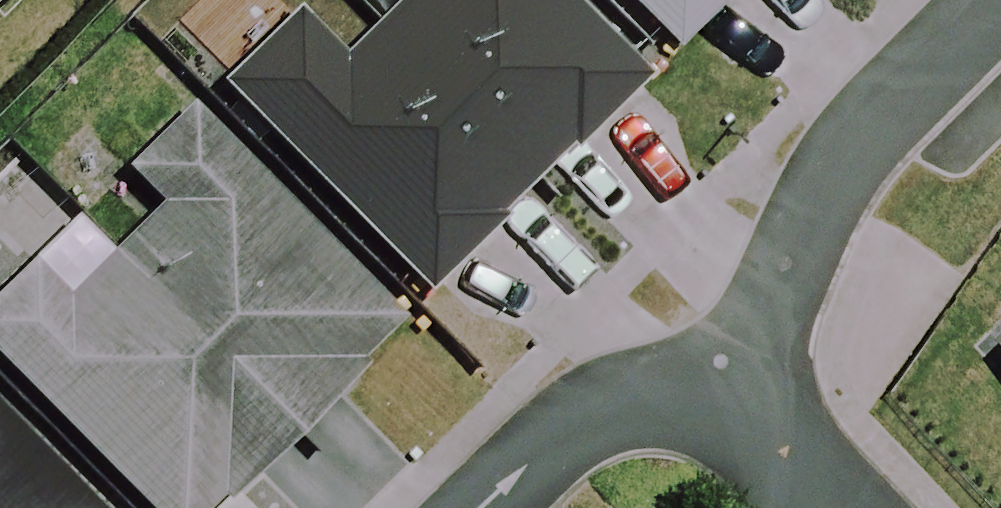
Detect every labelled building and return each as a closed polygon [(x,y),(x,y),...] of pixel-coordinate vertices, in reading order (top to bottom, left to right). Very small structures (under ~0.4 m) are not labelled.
[(558,0),(402,0),(373,28),(529,186),(567,149),(571,153),(641,84),(558,0)] [(661,60),(722,0),(602,0),(661,60)] [(500,215),(529,186),(373,28),(342,59),(296,12),(215,91),(419,297),(502,216),(500,215)] [(393,328),(182,115),(114,182),(149,217),(104,262),(285,445),(356,375),(351,370),(393,328)] [(285,445),(104,262),(59,307),(22,270),(0,291),(0,368),(139,507),(208,507),(214,502),(221,507),(285,445)] [(982,375),(1000,395),(1000,356),(982,375)] [(0,426),(0,507),(81,507),(0,426)]
